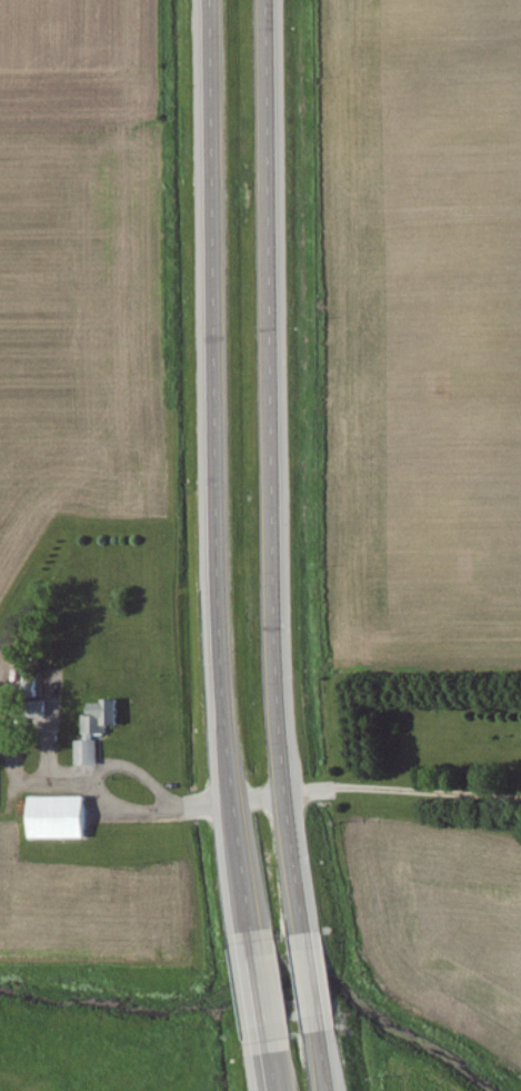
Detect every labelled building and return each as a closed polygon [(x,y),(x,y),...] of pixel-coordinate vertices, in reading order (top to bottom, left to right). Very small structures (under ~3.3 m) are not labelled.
[(99,764),(99,735),(109,735),(109,726),(121,726),(121,703),(94,703),(94,716),(85,716),(85,741),(79,741),(79,764),(99,764)] [(34,839),(89,839),(88,797),(34,798),(34,839)]
